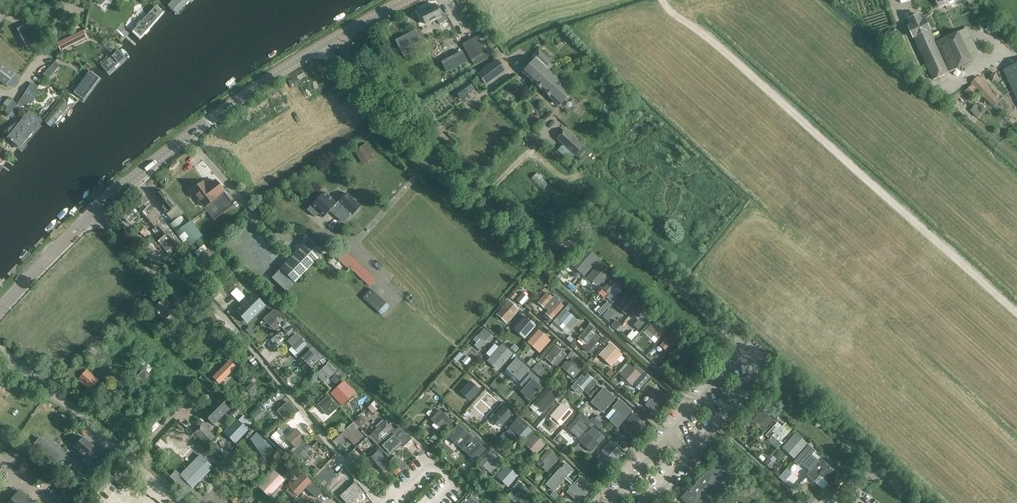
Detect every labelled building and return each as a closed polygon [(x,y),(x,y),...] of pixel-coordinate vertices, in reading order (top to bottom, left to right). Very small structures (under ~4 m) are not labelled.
[(167,5),(176,12),(187,0),(171,0),(167,5)] [(426,24),(436,19),(439,24),(447,20),(444,14),(441,15),(435,4),(419,12),(426,24)] [(163,12),(156,5),(145,17),(146,18),(144,21),(143,20),(133,31),(140,38),(163,12)] [(937,41),(926,17),(923,19),(920,14),(910,18),(913,24),(909,26),(934,79),(973,61),(970,55),(959,32),(958,31),(937,41)] [(32,21),(17,29),(28,50),(43,42),(32,21)] [(396,38),(401,50),(422,40),(417,28),(396,38)] [(967,28),(959,32),(970,55),(978,51),(967,28)] [(82,30),(56,42),(60,51),(86,38),(82,30)] [(472,61),(487,52),(477,35),(462,44),(472,61)] [(571,91),(549,70),(553,65),(546,58),(547,56),(538,49),(532,56),(535,58),(522,73),(559,105),(571,91)] [(124,57),(118,50),(102,65),(108,72),(124,57)] [(442,60),(447,71),(468,61),(463,50),(442,60)] [(504,69),(500,63),(498,60),(478,75),(484,83),(504,69)] [(5,86),(15,74),(0,61),(0,82),(5,86)] [(55,61),(42,74),(47,79),(59,66),(55,61)] [(1016,97),(1016,63),(1004,69),(1016,97)] [(97,81),(89,74),(75,90),(83,97),(97,81)] [(994,106),(1001,100),(979,76),(972,83),(994,106)] [(460,98),(473,89),(468,81),(454,90),(460,98)] [(29,86),(20,101),(25,104),(26,105),(36,90),(29,86)] [(976,97),(975,100),(976,102),(978,104),(980,105),(983,104),(984,102),(985,100),(984,97),(983,96),(980,95),(978,96),(976,97)] [(7,99),(3,103),(7,107),(4,111),(12,117),(21,107),(17,104),(13,100),(7,99)] [(68,107),(61,101),(44,121),(51,127),(68,107)] [(973,108),(972,110),(973,113),(975,114),(977,115),(980,114),(982,113),(982,110),(982,108),(980,106),(977,105),(975,106),(973,108)] [(41,121),(30,111),(16,128),(14,127),(11,127),(10,128),(9,130),(9,133),(10,135),(8,137),(10,139),(10,140),(12,141),(20,148),(24,144),(23,143),(41,121)] [(565,129),(557,140),(576,156),(585,146),(565,129)] [(354,147),(360,158),(371,151),(365,140),(354,147)] [(233,204),(215,180),(207,186),(203,181),(192,190),(213,219),(233,204)] [(155,195),(168,210),(174,204),(161,190),(155,195)] [(324,217),(336,203),(324,192),(311,205),(324,217)] [(132,200),(133,201),(129,205),(132,209),(136,205),(153,225),(156,222),(163,231),(169,226),(154,209),(152,206),(140,193),(132,200)] [(352,215),(360,206),(346,193),(338,202),(352,215)] [(719,217),(732,202),(724,196),(711,211),(719,217)] [(194,231),(181,216),(169,225),(182,241),(194,231)] [(171,255),(170,254),(177,247),(178,249),(184,244),(181,241),(180,242),(173,233),(169,236),(167,234),(158,242),(164,249),(157,255),(163,262),(171,255)] [(298,280),(322,254),(308,241),(283,267),(298,280)] [(369,286),(376,278),(344,248),(337,255),(369,286)] [(595,262),(600,256),(592,250),(587,255),(595,262)] [(588,259),(581,253),(571,265),(582,275),(589,267),(585,263),(588,259)] [(603,272),(597,267),(588,276),(594,281),(592,284),(596,288),(604,279),(600,275),(603,272)] [(624,287),(614,277),(603,289),(609,294),(606,297),(611,301),(624,287)] [(240,301),(246,295),(237,287),(231,292),(240,301)] [(370,288),(363,297),(383,313),(390,303),(370,288)] [(524,292),(517,298),(522,304),(529,297),(524,292)] [(553,298),(547,293),(538,302),(549,311),(545,315),(552,320),(563,307),(558,301),(559,299),(555,295),(553,298)] [(632,299),(626,293),(615,305),(626,315),(634,306),(630,302),(632,299)] [(252,294),(236,311),(247,322),(263,305),(252,294)] [(169,325),(180,314),(164,298),(153,309),(169,325)] [(510,299),(496,312),(506,322),(520,309),(510,299)] [(647,312),(641,306),(633,316),(638,321),(633,326),(638,330),(650,317),(646,314),(647,312)] [(274,329),(280,324),(275,319),(279,315),(273,309),(263,319),(274,329)] [(578,321),(565,309),(553,321),(567,333),(578,321)] [(531,323),(524,317),(516,327),(522,332),(531,323)] [(656,318),(646,330),(657,340),(667,329),(656,318)] [(594,329),(590,325),(578,338),(585,345),(583,346),(589,352),(600,340),(591,332),(594,329)] [(487,340),(489,342),(495,336),(484,326),(472,339),(480,347),(487,340)] [(627,335),(632,339),(638,333),(633,329),(627,335)] [(551,341),(539,330),(527,343),(539,353),(551,341)] [(287,341),(292,345),(289,348),(296,355),(308,342),(296,331),(287,341)] [(674,336),(671,333),(662,342),(668,347),(665,351),(670,355),(684,339),(677,332),(674,336)] [(600,354),(609,338),(603,335),(594,350),(600,354)] [(502,344),(487,360),(498,371),(513,354),(502,344)] [(622,354),(610,344),(599,356),(611,367),(622,354)] [(567,355),(555,345),(544,357),(556,367),(567,355)] [(300,358),(310,368),(322,357),(312,347),(300,358)] [(688,349),(680,358),(685,363),(683,366),(687,370),(696,361),(691,357),(694,354),(688,349)] [(229,358),(213,376),(220,384),(237,366),(229,358)] [(566,361),(561,367),(574,378),(582,369),(571,359),(568,363),(566,361)] [(512,360),(501,372),(510,379),(521,367),(512,360)] [(316,373),(324,382),(338,370),(329,361),(316,373)] [(115,371),(105,362),(96,373),(106,382),(115,371)] [(538,362),(532,368),(539,374),(545,368),(538,362)] [(628,364),(619,375),(632,386),(642,376),(628,364)] [(144,369),(138,376),(144,381),(150,374),(144,369)] [(96,394),(101,388),(96,384),(99,381),(87,370),(78,380),(90,391),(91,390),(96,394)] [(336,372),(331,377),(336,382),(341,377),(336,372)] [(584,377),(582,375),(571,387),(575,391),(579,386),(587,394),(597,383),(587,374),(584,377)] [(536,380),(530,375),(526,379),(525,378),(522,381),(524,383),(518,389),(524,394),(526,393),(530,397),(541,383),(537,380),(536,380)] [(476,385),(470,380),(462,389),(468,394),(466,397),(470,401),(479,390),(475,386),(476,385)] [(648,382),(632,400),(639,407),(647,399),(652,403),(662,391),(657,387),(655,389),(648,382)] [(548,386),(532,404),(543,414),(559,396),(548,386)] [(616,398),(604,388),(590,403),(602,413),(616,398)] [(496,403),(486,393),(474,406),(485,415),(496,403)] [(329,415),(339,406),(328,394),(318,404),(329,415)] [(215,428),(231,410),(219,399),(203,416),(215,428)] [(289,400),(277,409),(284,419),(297,409),(289,400)] [(625,407),(618,402),(615,406),(613,404),(611,407),(612,409),(606,415),(612,420),(614,418),(619,422),(627,413),(623,409),(625,407)] [(567,408),(561,403),(553,413),(559,417),(556,420),(561,424),(572,412),(568,407),(567,408)] [(251,414),(257,420),(266,413),(260,406),(251,414)] [(512,417),(501,408),(493,417),(503,426),(512,417)] [(762,409),(751,421),(755,425),(758,422),(765,429),(773,420),(762,409)] [(452,422),(440,410),(431,420),(434,423),(432,425),(436,430),(433,434),(438,438),(452,422)] [(244,413),(224,431),(234,442),(254,424),(244,413)] [(358,428),(366,421),(360,415),(342,431),(355,445),(365,435),(358,428)] [(640,421),(634,415),(626,425),(632,430),(630,433),(634,437),(642,428),(637,424),(640,421)] [(577,417),(566,429),(578,439),(588,428),(577,417)] [(527,431),(517,422),(509,431),(519,440),(527,431)] [(786,430),(778,423),(766,435),(770,440),(772,437),(779,443),(787,434),(785,432),(786,430)] [(470,436),(458,425),(447,437),(459,448),(470,436)] [(207,444),(214,437),(202,426),(195,433),(207,444)] [(295,447),(305,438),(296,428),(286,437),(295,447)] [(275,451),(256,433),(250,439),(269,457),(275,451)] [(546,444),(534,433),(523,445),(536,456),(546,444)] [(600,443),(588,433),(579,443),(591,453),(600,443)] [(393,434),(380,445),(390,455),(402,444),(393,434)] [(93,463),(98,457),(102,453),(83,437),(75,447),(93,463)] [(802,447),(791,437),(780,448),(792,459),(802,447)] [(486,450),(474,439),(463,451),(475,462),(486,450)] [(292,450),(305,463),(316,452),(305,442),(302,445),(299,443),(292,450)] [(619,455),(608,445),(597,457),(608,467),(619,455)] [(15,448),(12,454),(28,464),(31,458),(15,448)] [(371,456),(383,469),(391,462),(378,449),(371,456)] [(502,461),(489,450),(478,463),(491,474),(502,461)] [(558,459),(548,450),(540,459),(546,464),(543,467),(548,471),(558,459)] [(803,453),(795,462),(799,465),(801,463),(809,471),(818,461),(813,456),(810,459),(803,453)] [(212,467),(201,456),(181,476),(192,487),(212,467)] [(689,492),(701,502),(704,502),(732,471),(718,459),(689,492)] [(821,459),(807,475),(815,484),(821,477),(829,485),(838,474),(821,459)] [(329,487),(340,475),(327,463),(316,475),(329,487)] [(519,476),(506,465),(495,477),(508,488),(519,476)] [(568,476),(560,468),(545,485),(554,492),(568,476)] [(274,470),(258,487),(270,499),(286,482),(274,470)] [(316,498),(322,491),(303,473),(289,488),(286,491),(295,499),(297,496),(298,497),(306,488),(316,498)] [(594,488),(581,476),(569,490),(582,501),(594,488)] [(520,483),(512,492),(517,497),(514,501),(516,502),(520,502),(527,495),(525,494),(529,491),(520,483)] [(10,502),(33,502),(19,491),(10,502)] [(464,502),(478,502),(480,501),(472,494),(464,502)]
